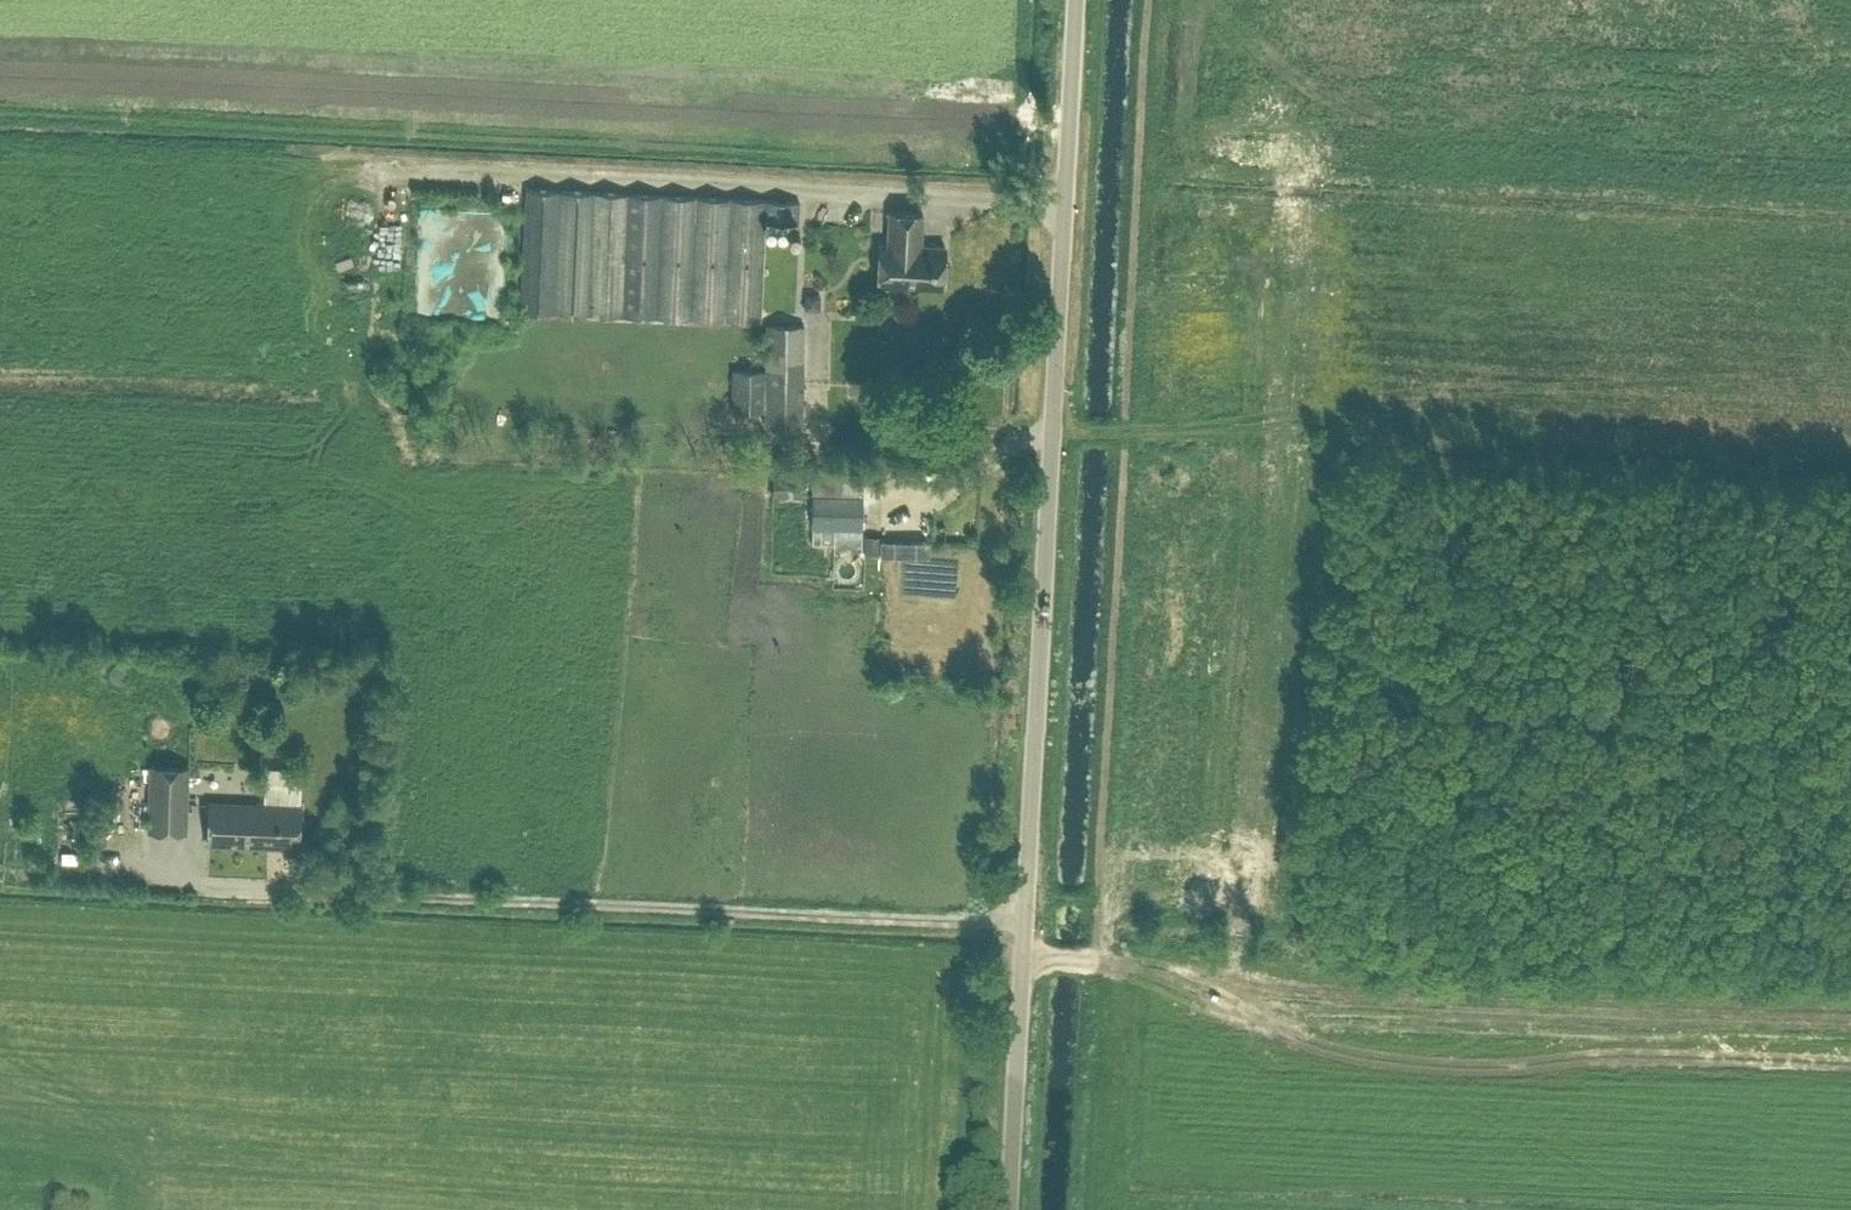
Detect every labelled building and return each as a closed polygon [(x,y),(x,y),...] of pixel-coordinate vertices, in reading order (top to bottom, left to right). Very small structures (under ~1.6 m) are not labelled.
[(799,200),(558,189),(526,188),(520,310),(759,320),(764,220),(798,222),(799,200)] [(878,283),(943,287),(946,245),(922,243),(924,212),(890,210),(888,241),(881,241),(878,283)] [(804,324),(767,323),(764,426),(803,426),(804,324)] [(764,410),(765,368),(732,367),(732,410),(764,410)] [(812,526),(861,526),(862,495),(812,494),(812,526)] [(151,764),(148,827),(187,829),(190,766),(151,764)] [(262,766),(263,796),(304,795),(303,764),(262,766)] [(258,800),(258,802),(210,800),(208,842),(299,846),(301,802),(258,800)] [(78,863),(94,857),(88,841),(72,847),(78,863)]
